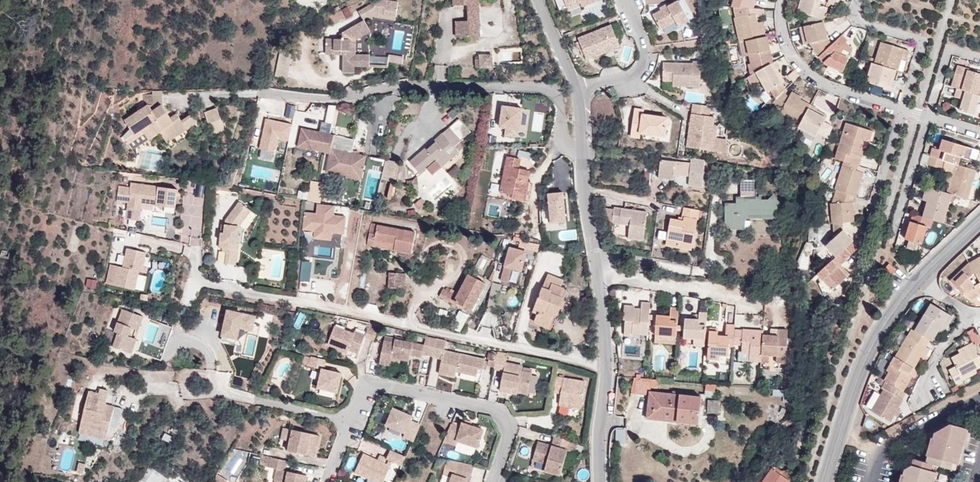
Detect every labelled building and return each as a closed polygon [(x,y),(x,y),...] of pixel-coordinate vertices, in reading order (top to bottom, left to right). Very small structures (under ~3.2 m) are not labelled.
[(334,54),(334,50),(344,50),(344,54),(344,58),(355,58),(355,66),(370,66),(370,54),(355,54),(355,40),(371,31),(366,21),(374,18),(374,14),(396,17),(399,2),(388,0),(376,0),(376,1),(359,11),(364,20),(339,34),(339,39),(326,39),(326,54),(334,54)] [(453,7),(468,7),(468,22),(455,22),(456,39),(480,39),(479,0),(452,0),(453,7)] [(567,10),(581,5),(583,8),(602,0),(563,0),(567,10)] [(683,26),(694,19),(681,0),(657,17),(667,32),(680,23),(683,26)] [(734,8),(753,9),(756,0),(734,0),(731,7),(734,8)] [(798,11),(824,20),(828,7),(819,4),(821,0),(801,0),(798,11)] [(354,16),(349,6),(342,9),(348,19),(354,16)] [(735,17),(740,43),(746,41),(761,38),(757,23),(756,16),(765,15),(764,10),(753,9),(734,8),(736,17),(735,17)] [(764,21),(757,23),(761,38),(767,37),(764,21)] [(828,38),(824,22),(804,26),(806,33),(809,43),(811,43),(820,57),(831,46),(828,38)] [(612,26),(578,39),(587,61),(621,48),(612,26)] [(843,35),(831,46),(820,57),(827,65),(843,72),(853,49),(846,42),(848,40),(843,35)] [(754,74),(757,73),(774,64),(769,45),(767,37),(761,38),(746,41),(749,56),(751,63),(754,74)] [(746,41),(740,43),(743,57),(749,56),(746,41)] [(896,70),(903,72),(906,62),(901,60),(905,49),(881,42),(875,64),(896,70)] [(505,49),(506,62),(521,60),(520,48),(505,49)] [(901,60),(906,62),(909,50),(905,49),(901,60)] [(389,62),(403,64),(404,58),(390,55),(389,62)] [(493,69),(493,56),(479,56),(479,61),(475,60),(475,69),(493,69)] [(355,58),(344,58),(344,73),(355,73),(355,66),(355,58)] [(701,86),(702,60),(694,60),(694,63),(664,62),(664,80),(674,80),(674,85),(701,86)] [(770,91),(777,99),(784,92),(786,90),(782,84),(775,71),(778,69),(781,68),(777,62),(774,64),(757,73),(767,92),(770,91)] [(875,64),(872,63),(867,82),(891,89),(896,70),(875,64)] [(952,87),(957,88),(977,94),(979,86),(979,73),(968,70),(968,68),(957,65),(952,87)] [(785,82),(778,69),(775,71),(782,84),(785,82)] [(979,95),(977,94),(957,88),(955,97),(963,99),(960,110),(974,115),(979,95)] [(784,92),(777,99),(784,108),(780,115),(800,125),(809,109),(811,105),(801,100),(802,97),(792,92),(788,98),(784,92)] [(163,94),(152,94),(144,94),(143,107),(125,120),(132,130),(140,125),(142,129),(149,140),(160,132),(165,139),(177,132),(175,128),(183,123),(177,114),(171,118),(163,105),(163,94)] [(524,137),(529,104),(504,100),(500,125),(507,126),(506,134),(524,137)] [(711,107),(693,104),(687,147),(714,150),(717,125),(713,125),(714,116),(710,116),(711,107)] [(220,105),(206,109),(213,131),(227,127),(220,105)] [(809,109),(826,118),(828,116),(818,110),(818,109),(811,105),(809,109)] [(644,110),(634,108),(632,125),(642,127),(641,132),(666,135),(669,117),(643,114),(644,110)] [(800,125),(799,127),(816,137),(826,118),(809,109),(800,125)] [(279,149),(281,137),(290,139),(294,121),(268,115),(261,145),(279,149)] [(187,129),(183,123),(175,128),(177,132),(165,139),(167,143),(187,129)] [(835,159),(844,162),(859,166),(864,149),(859,148),(862,139),(867,141),(869,141),(873,131),(846,123),(835,159)] [(134,134),(142,129),(140,125),(132,130),(134,134)] [(630,136),(640,137),(641,132),(642,127),(632,125),(630,136)] [(433,175),(443,167),(440,163),(457,148),(455,146),(461,140),(449,127),(443,132),(445,135),(428,150),(426,148),(410,161),(420,174),(427,169),(433,175)] [(126,139),(134,134),(132,130),(124,136),(126,139)] [(443,132),(426,148),(428,150),(445,135),(443,132)] [(362,181),(367,152),(353,150),(356,140),(334,135),(326,173),(362,181)] [(932,148),(930,155),(958,164),(960,157),(969,160),(972,149),(942,139),(939,150),(932,148)] [(440,163),(443,167),(459,152),(457,148),(440,163)] [(958,164),(930,155),(928,164),(952,173),(947,192),(952,194),(968,199),(976,170),(958,164)] [(524,201),(530,171),(519,168),(521,159),(507,156),(500,192),(513,194),(512,199),(524,201)] [(399,162),(387,159),(385,166),(382,179),(395,182),(399,162)] [(691,176),(692,163),(660,159),(659,172),(673,173),(673,175),(691,176)] [(836,190),(837,190),(854,196),(856,196),(865,168),(859,166),(844,162),(836,190)] [(757,197),(757,180),(740,179),(741,197),(737,197),(737,204),(728,204),(729,209),(726,210),(726,223),(732,228),(742,229),(742,222),(744,222),(744,217),(775,217),(775,213),(782,205),(773,196),(769,200),(761,200),(761,197),(757,197)] [(311,180),(308,201),(314,203),(318,183),(315,182),(316,181),(311,180)] [(318,183),(314,203),(321,204),(324,182),(316,181),(315,182),(318,183)] [(132,188),(120,186),(118,200),(130,202),(129,208),(142,210),(143,203),(177,207),(179,188),(132,182),(132,188)] [(931,188),(927,186),(922,200),(927,202),(931,188)] [(566,188),(549,189),(551,220),(569,219),(566,188)] [(952,194),(947,192),(931,188),(927,202),(923,216),(933,220),(943,223),(952,194)] [(830,203),(833,223),(854,221),(852,202),(854,196),(837,190),(832,203),(830,203)] [(244,227),(255,211),(242,203),(229,221),(228,228),(223,227),(220,250),(226,251),(225,255),(232,256),(231,266),(242,267),(245,246),(242,246),(244,227)] [(644,240),(647,211),(614,207),(612,222),(630,225),(629,238),(644,240)] [(700,210),(684,207),(682,220),(670,218),(666,245),(692,250),(700,210)] [(142,210),(129,208),(128,218),(141,220),(142,210)] [(923,216),(913,213),(905,239),(909,240),(918,243),(922,244),(927,227),(930,227),(933,220),(923,216)] [(412,253),(415,232),(377,225),(376,235),(369,234),(367,245),(412,253)] [(836,256),(852,242),(853,241),(843,229),(826,245),(836,256)] [(836,256),(818,273),(833,290),(850,275),(840,264),(858,249),(852,242),(836,256)] [(148,252),(128,248),(124,267),(111,264),(107,283),(136,289),(140,271),(143,271),(148,252)] [(969,263),(979,282),(979,257),(969,263)] [(890,277),(896,269),(889,263),(883,271),(890,277)] [(969,263),(950,281),(965,296),(972,300),(979,296),(979,297),(979,282),(969,263)] [(405,289),(406,273),(389,272),(389,288),(405,289)] [(439,296),(453,303),(454,301),(461,304),(468,308),(472,300),(476,302),(486,284),(469,275),(459,294),(451,289),(449,292),(443,288),(439,296)] [(535,322),(549,328),(554,313),(558,315),(567,289),(561,287),(564,281),(548,275),(534,312),(538,313),(535,322)] [(472,311),(476,302),(472,300),(468,308),(472,311)] [(650,315),(651,302),(642,302),(641,309),(634,309),(635,306),(625,305),(623,319),(626,320),(625,336),(632,336),(649,337),(650,320),(650,315)] [(237,342),(242,326),(253,329),(259,311),(230,303),(220,337),(237,342)] [(929,339),(932,341),(938,331),(942,325),(949,314),(931,303),(914,330),(929,339)] [(678,325),(679,308),(671,308),(671,317),(657,315),(656,320),(656,335),(677,336),(677,331),(678,325)] [(145,316),(124,309),(116,332),(120,333),(115,347),(133,353),(138,339),(130,336),(133,327),(140,330),(145,316)] [(554,313),(549,328),(548,331),(551,333),(558,315),(554,313)] [(706,340),(707,313),(699,313),(699,320),(685,319),(685,325),(684,331),(684,338),(694,339),(706,340)] [(953,316),(949,314),(942,325),(946,327),(953,316)] [(364,337),(374,341),(380,324),(369,322),(365,334),(356,330),(355,333),(334,325),(328,344),(348,351),(348,349),(358,352),(364,337)] [(734,346),(735,334),(735,329),(736,325),(726,325),(725,336),(718,336),(718,332),(709,331),(708,359),(720,360),(720,356),(728,356),(729,346),(734,346)] [(942,325),(938,331),(942,333),(946,327),(942,325)] [(750,361),(762,362),(764,335),(764,330),(743,329),(743,335),(742,353),(750,354),(750,361)] [(895,357),(913,368),(920,357),(926,346),(929,339),(914,330),(911,329),(895,357)] [(764,335),(762,362),(769,363),(770,355),(777,356),(776,362),(786,364),(788,330),(779,330),(778,336),(770,335),(764,335)] [(424,353),(433,355),(437,337),(428,335),(425,345),(397,338),(396,342),(385,340),(380,362),(391,365),(392,361),(409,364),(411,354),(422,357),(424,353)] [(655,342),(676,344),(677,336),(656,335),(655,342)] [(437,337),(433,355),(442,357),(438,372),(454,375),(455,369),(476,374),(477,367),(482,367),(484,358),(444,349),(446,339),(437,337)] [(976,370),(979,367),(979,357),(974,345),(970,348),(960,354),(951,358),(956,367),(949,371),(956,384),(963,380),(962,377),(976,370)] [(960,354),(970,348),(968,345),(958,351),(960,354)] [(926,346),(920,357),(924,360),(930,349),(926,346)] [(494,367),(494,368),(505,370),(500,390),(516,394),(517,391),(528,393),(532,373),(520,370),(521,365),(506,362),(509,352),(498,350),(497,355),(494,367)] [(497,355),(488,353),(487,359),(489,359),(487,365),(494,367),(497,355)] [(327,359),(311,356),(307,367),(322,370),(318,388),(339,392),(342,374),(325,370),(327,359)] [(889,373),(883,381),(886,382),(900,390),(902,392),(910,379),(908,377),(909,375),(912,376),(914,377),(918,371),(913,368),(895,357),(894,357),(887,372),(889,373)] [(977,372),(976,370),(962,377),(963,380),(977,372)] [(554,374),(551,389),(561,391),(559,402),(582,406),(586,379),(554,374)] [(642,379),(636,378),(632,390),(649,392),(650,392),(651,385),(652,380),(645,379),(642,379)] [(895,398),(900,390),(886,382),(881,390),(883,392),(871,412),(890,422),(902,402),(895,398)] [(339,392),(318,388),(317,394),(333,397),(338,397),(339,392)] [(100,394),(90,391),(80,432),(109,439),(117,407),(108,405),(111,392),(101,389),(100,394)] [(650,392),(649,392),(648,403),(653,403),(652,415),(677,418),(677,421),(699,424),(702,397),(650,392)] [(653,403),(648,403),(646,418),(677,421),(677,418),(652,415),(653,403)] [(413,440),(420,424),(411,419),(412,415),(393,407),(387,424),(405,432),(404,436),(413,440)] [(451,423),(444,440),(457,444),(458,440),(478,446),(483,428),(463,422),(461,427),(451,423)] [(937,465),(954,470),(966,428),(950,424),(934,433),(932,439),(934,439),(939,440),(937,446),(932,445),(931,444),(926,462),(914,459),(912,464),(904,469),(902,475),(904,476),(909,477),(908,481),(932,481),(937,465)] [(319,435),(292,429),(288,450),(315,456),(319,435)] [(570,440),(555,436),(551,446),(538,442),(531,466),(559,474),(567,450),(570,440)] [(578,442),(570,440),(567,450),(575,452),(578,442)] [(392,461),(403,465),(407,456),(391,449),(387,458),(392,461)] [(390,466),(379,461),(363,454),(355,472),(377,481),(383,481),(390,466)] [(390,466),(392,461),(387,458),(381,455),(379,461),(390,466)] [(267,466),(276,468),(274,480),(283,481),(302,481),(304,474),(284,470),(286,460),(271,457),(267,466)] [(457,461),(454,474),(452,474),(450,481),(465,481),(468,473),(472,474),(474,465),(457,461)] [(763,481),(789,481),(790,481),(780,473),(782,470),(774,465),(763,481)] [(784,468),(782,470),(780,473),(790,481),(794,476),(784,468)]
